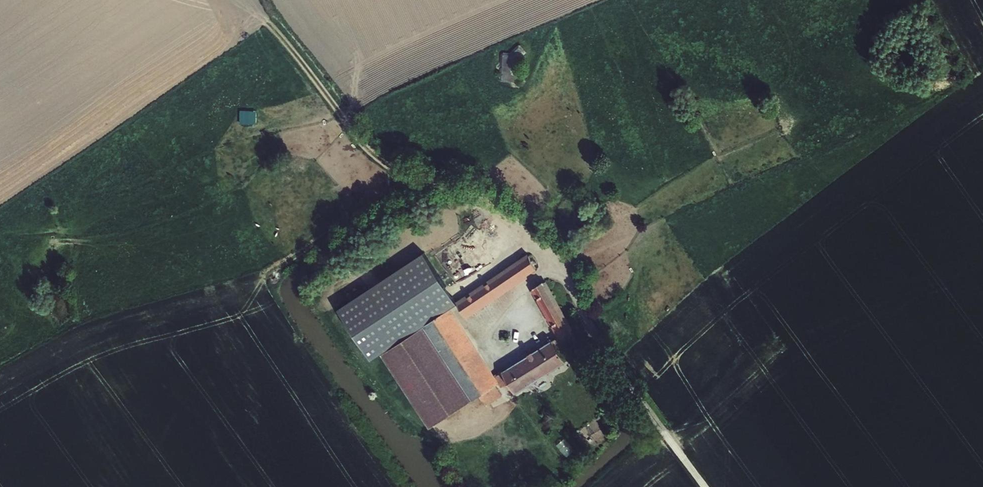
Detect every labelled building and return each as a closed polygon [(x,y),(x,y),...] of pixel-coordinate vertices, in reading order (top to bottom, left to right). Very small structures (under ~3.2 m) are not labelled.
[(523,81),(524,50),(505,50),(504,80),(523,81)] [(258,123),(259,110),(242,109),(241,122),(258,123)] [(544,269),(533,252),(460,300),(469,314),(530,274),(532,277),(544,269)] [(505,375),(517,394),(572,359),(566,348),(584,337),(549,278),(538,285),(567,333),(505,375)] [(424,312),(433,327),(460,368),(480,398),(505,381),(455,305),(449,309),(443,300),(424,312)] [(409,321),(419,336),(433,327),(424,312),(409,321)] [(480,398),(460,368),(446,377),(466,407),(480,398)] [(512,392),(505,381),(480,398),(486,408),(512,392)] [(569,455),(575,448),(565,439),(559,446),(569,455)]
